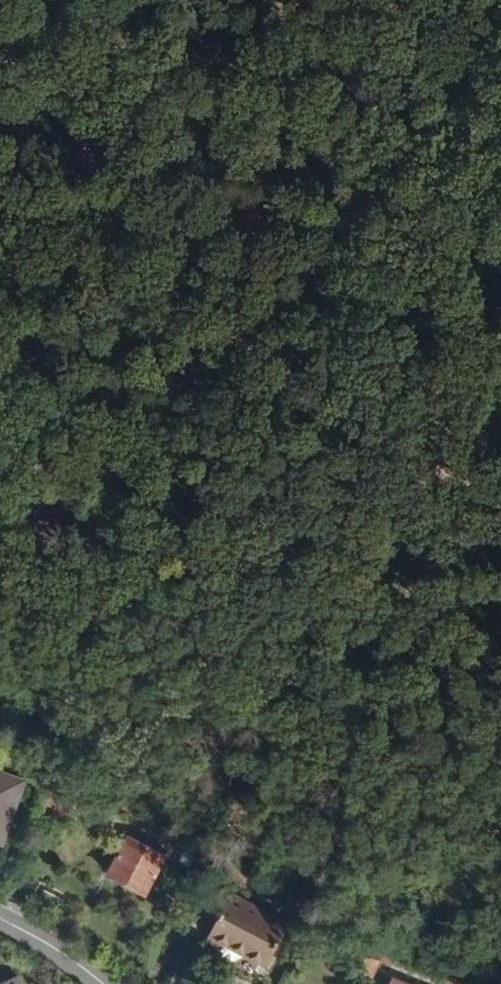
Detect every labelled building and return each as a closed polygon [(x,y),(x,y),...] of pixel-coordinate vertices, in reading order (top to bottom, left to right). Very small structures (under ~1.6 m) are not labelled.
[(25,785),(0,776),(0,843),(4,844),(25,785)] [(148,899),(169,860),(131,839),(109,880),(148,899)] [(270,971),(292,927),(232,895),(210,940),(270,971)]
